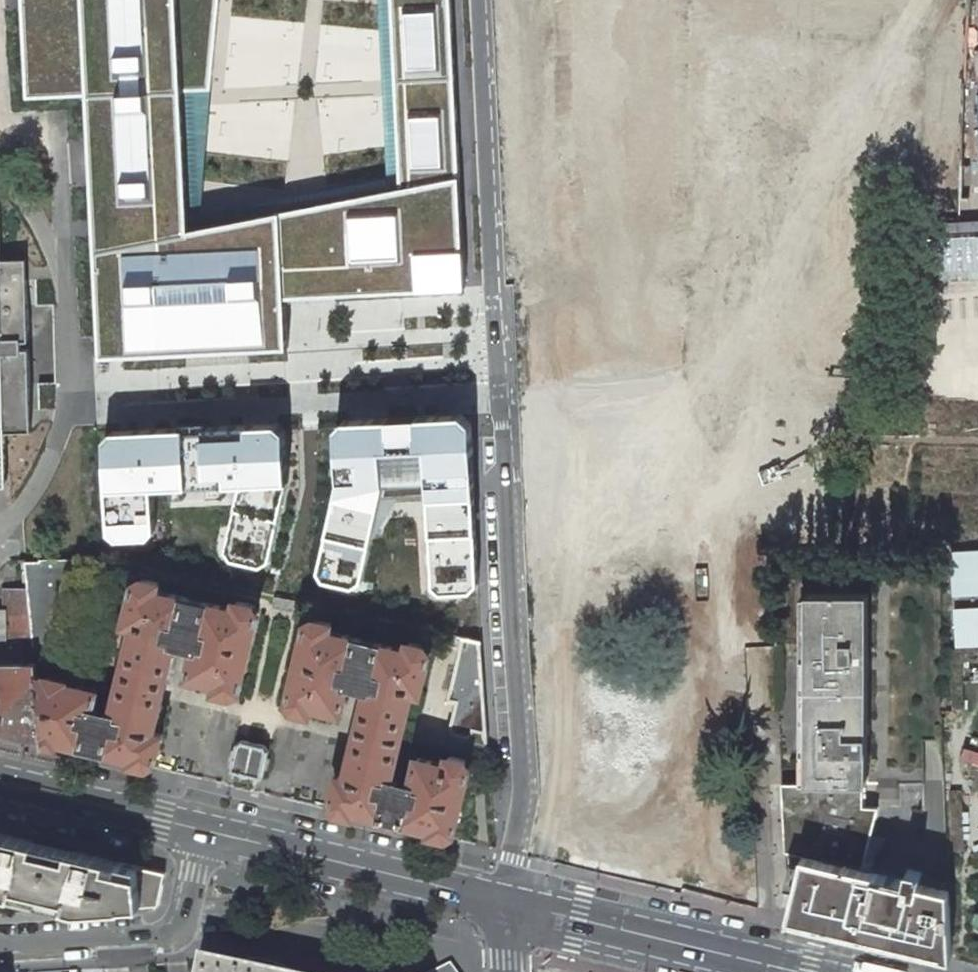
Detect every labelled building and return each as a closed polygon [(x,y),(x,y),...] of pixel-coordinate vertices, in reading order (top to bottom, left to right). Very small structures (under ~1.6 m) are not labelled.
[(187,241),(178,103),(216,97),(227,0),(14,0),(21,132),(90,130),(94,230),(95,259),(187,241)] [(456,81),(451,0),(390,0),(395,84),(456,81)] [(630,81),(626,13),(527,1),(531,82),(630,81)] [(298,296),(466,288),(456,81),(395,84),(401,197),(187,241),(95,259),(97,281),(101,355),(288,348),(286,297),(298,296)] [(901,142),(865,180),(870,238),(913,276),(969,274),(977,262),(977,157),(956,138),(901,142)] [(25,258),(0,259),(0,486),(4,486),(3,432),(30,431),(28,353),(21,353),(20,337),(27,337),(25,258)] [(586,469),(681,468),(680,385),(658,385),(658,372),(643,372),(643,386),(585,387),(586,469)] [(917,404),(917,438),(977,438),(977,404),(917,404)] [(471,592),(478,584),(472,422),(462,413),(365,418),(344,419),(336,428),(339,480),(318,572),(324,581),(353,587),(362,582),(382,499),(428,497),(433,586),(441,593),(471,592)] [(133,429),(112,430),(105,438),(109,535),(118,541),(149,539),(156,531),(154,489),(241,485),(227,551),(232,560),(269,568),(288,483),(286,430),(278,422),(261,423),(244,424),(235,424),(228,425),(133,429)] [(33,637),(24,561),(24,559),(20,559),(23,589),(4,589),(4,609),(0,609),(0,638),(33,637)] [(56,650),(78,559),(24,561),(33,637),(34,644),(56,650)] [(126,654),(116,693),(111,713),(92,708),(97,689),(67,682),(68,679),(46,674),(46,677),(37,675),(45,742),(147,767),(156,761),(163,733),(155,731),(175,644),(194,649),(188,676),(215,682),(214,690),(231,694),(239,691),(258,612),(253,604),(235,600),(234,607),(157,590),(159,581),(142,578),(134,582),(125,623),(133,625),(129,641),(132,641),(129,654),(126,654)] [(869,594),(808,593),(807,784),(864,784),(868,784),(869,594)] [(300,599),(296,599),(282,596),(278,596),(276,609),(297,613),(300,599)] [(410,785),(391,780),(412,690),(420,693),(430,652),(425,644),(407,641),(406,648),(330,630),(332,622),(314,618),(306,622),(287,700),(292,709),(310,713),(312,705),(340,712),(347,685),(367,689),(346,777),(337,775),(331,803),(335,811),(447,838),(454,833),(470,767),(465,759),(447,756),(446,763),(417,756),(410,785)] [(486,741),(488,742),(481,641),(457,636),(455,647),(460,649),(448,700),(456,703),(450,729),(453,735),(468,738),(475,732),(476,730),(483,733),(483,735),(486,741)] [(45,742),(37,675),(34,644),(33,637),(0,638),(0,732),(45,742)] [(226,717),(221,715),(218,729),(223,731),(226,717)] [(483,735),(483,733),(476,730),(475,732),(468,738),(486,741),(483,735)] [(268,751),(265,746),(242,740),(236,744),(229,770),(234,771),(230,780),(235,787),(243,789),(249,790),(254,787),(257,777),(261,778),(268,751)] [(807,784),(782,784),(786,857),(802,861),(796,885),(788,919),(952,958),(949,902),(949,889),(921,882),(924,872),(908,868),(906,880),(862,868),(879,807),(864,806),(864,784),(807,784)] [(136,866),(102,858),(0,833),(0,892),(77,910),(123,907),(140,906),(136,866)] [(796,885),(802,861),(786,857),(787,883),(796,885)] [(158,905),(164,872),(136,866),(140,906),(158,905)] [(263,960),(242,962),(240,969),(203,961),(201,971),(291,971),(263,960)] [(451,963),(433,971),(457,971),(451,963)]
